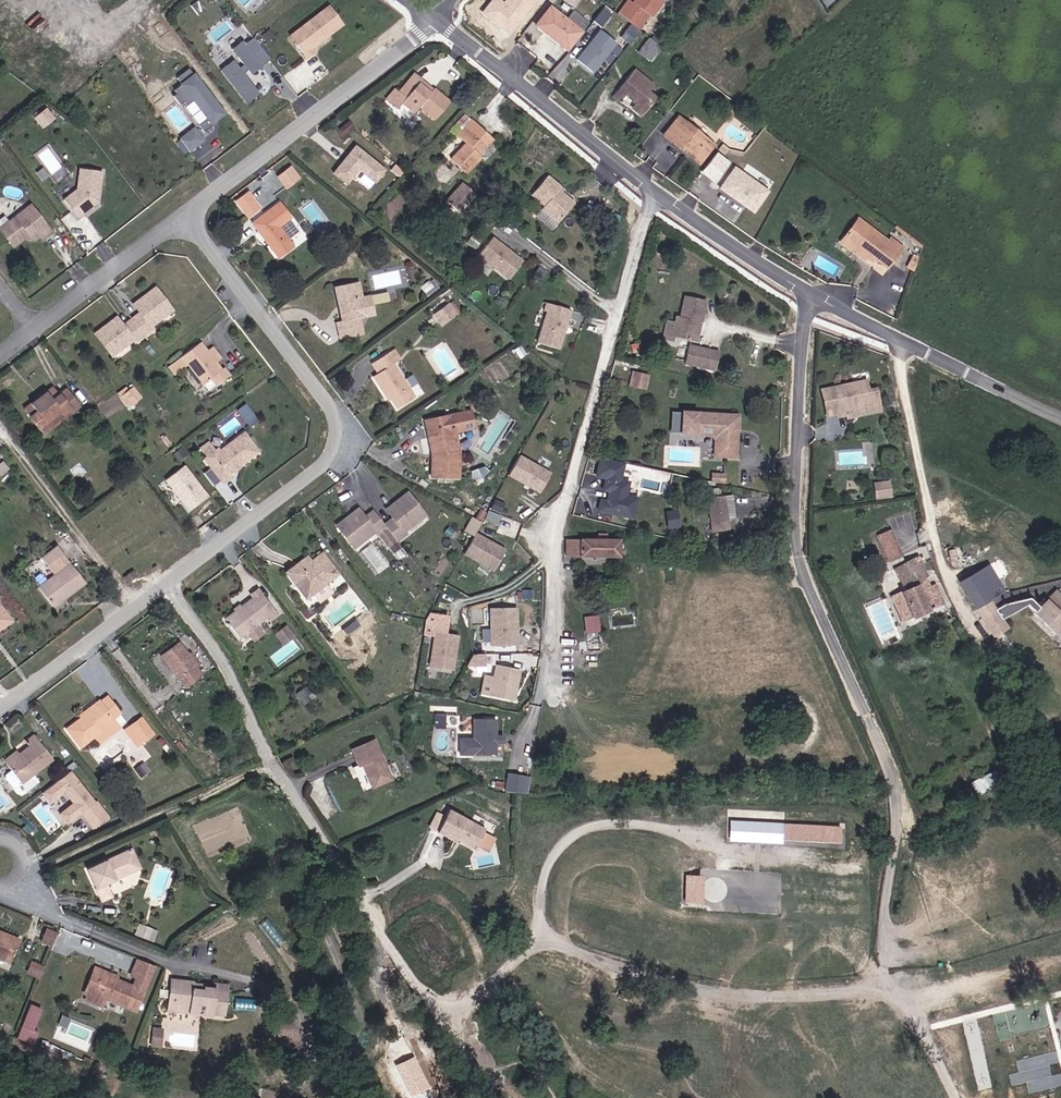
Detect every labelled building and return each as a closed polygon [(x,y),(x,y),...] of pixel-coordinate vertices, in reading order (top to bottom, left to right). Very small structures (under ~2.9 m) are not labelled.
[(538,0),(504,0),(504,1),(502,0),(491,0),(481,13),(511,36),(538,0)] [(643,30),(662,4),(657,0),(636,0),(633,4),(628,1),(620,12),(629,18),(643,30)] [(313,45),(345,20),(331,3),(299,27),(305,36),(298,41),(309,55),(317,50),(313,45)] [(566,49),(570,44),(591,20),(577,7),(568,17),(552,4),(536,23),(552,36),(566,49)] [(594,20),(602,26),(612,12),(604,6),(594,20)] [(10,15),(0,29),(0,42),(1,42),(17,20),(10,15)] [(617,33),(632,44),(643,30),(629,18),(617,33)] [(671,34),(659,25),(650,37),(662,47),(667,50),(672,44),(666,40),(671,34)] [(305,36),(299,27),(292,33),(298,41),(305,36)] [(267,41),(274,35),(269,28),(262,34),(267,41)] [(618,41),(601,29),(577,60),(593,73),(618,41)] [(641,50),(652,59),(662,47),(650,37),(641,50)] [(259,93),(244,73),(248,70),(251,74),(270,60),(254,38),(245,44),(242,41),(232,49),(244,64),(240,68),(234,60),(221,69),(246,103),(259,93)] [(221,116),(187,70),(175,79),(180,86),(172,91),(174,95),(171,97),(178,106),(181,104),(184,107),(191,101),(205,120),(196,127),(201,134),(211,127),(209,124),(221,116)] [(666,95),(636,71),(615,98),(620,102),(627,93),(638,102),(634,106),(648,117),(666,95)] [(418,77),(437,97),(440,94),(430,82),(431,81),(424,73),(418,77)] [(415,114),(421,109),(435,125),(455,106),(442,92),(440,94),(437,97),(418,77),(402,91),(400,88),(390,96),(400,107),(404,102),(415,114)] [(35,118),(44,128),(57,116),(47,106),(35,118)] [(685,119),(674,133),(669,140),(678,147),(689,156),(703,167),(707,163),(720,147),(685,119)] [(462,135),(470,142),(456,157),(472,173),(487,157),(483,152),(496,138),(475,120),(462,135)] [(354,129),(350,121),(338,127),(343,135),(354,129)] [(200,141),(191,130),(177,141),(186,152),(200,141)] [(382,169),(352,146),(330,174),(344,184),(355,170),(372,182),(382,169)] [(771,191),(717,154),(703,173),(722,186),(720,190),(756,214),(771,191)] [(302,177),(294,166),(280,176),(288,187),(302,177)] [(82,167),(79,188),(66,199),(80,217),(100,201),(105,169),(82,167)] [(563,189),(549,178),(534,195),(548,206),(545,210),(562,224),(576,206),(560,193),(563,189)] [(70,181),(59,191),(63,197),(75,187),(70,181)] [(465,212),(480,195),(466,183),(451,200),(465,212)] [(250,189),(235,200),(248,218),(263,207),(250,189)] [(295,220),(281,203),(257,223),(282,256),(296,245),(285,229),(295,220)] [(54,229),(33,204),(3,228),(17,246),(32,234),(37,239),(44,232),(47,236),(54,229)] [(860,221),(847,237),(844,241),(865,258),(868,254),(875,261),(878,258),(889,266),(903,248),(889,236),(885,242),(860,221)] [(893,232),(920,252),(923,246),(897,226),(893,232)] [(525,259),(495,235),(478,256),(508,280),(525,259)] [(911,255),(908,267),(914,268),(918,257),(911,255)] [(369,316),(361,282),(338,288),(345,322),(341,323),(343,333),(366,327),(363,318),(369,316)] [(126,328),(119,319),(95,337),(114,357),(134,341),(138,345),(155,330),(153,327),(174,310),(157,289),(134,306),(142,316),(126,328)] [(389,291),(372,293),(374,302),(390,300),(389,291)] [(678,337),(697,341),(700,342),(704,322),(708,300),(686,294),(684,310),(680,309),(678,321),(671,320),(667,340),(677,342),(678,337)] [(463,312),(455,301),(441,311),(449,322),(463,312)] [(561,351),(573,310),(549,303),(536,344),(561,351)] [(181,358),(204,385),(208,391),(217,384),(218,385),(232,375),(225,366),(222,369),(200,342),(181,358)] [(684,363),(716,372),(722,350),(691,342),(684,363)] [(396,350),(391,353),(399,365),(404,361),(396,350)] [(388,399),(393,396),(402,407),(416,397),(395,368),(399,365),(391,353),(374,365),(381,376),(375,380),(388,399)] [(647,389),(650,373),(632,369),(629,385),(647,389)] [(827,413),(845,410),(872,404),(874,413),(884,410),(878,389),(870,391),(868,380),(822,388),(827,413)] [(26,409),(42,428),(65,409),(70,416),(83,405),(72,391),(65,397),(56,386),(26,409)] [(139,398),(130,388),(120,396),(129,406),(139,398)] [(246,403),(238,409),(250,425),(258,419),(246,403)] [(872,404),(845,410),(847,418),(874,413),(872,404)] [(47,434),(70,416),(65,409),(42,428),(47,434)] [(478,428),(474,411),(466,413),(469,429),(470,430),(478,428)] [(466,413),(429,422),(434,440),(437,439),(441,454),(440,467),(437,467),(436,477),(463,478),(464,452),(459,431),(469,429),(466,413)] [(735,429),(736,416),(695,413),(693,435),(710,436),(713,441),(712,453),(722,454),(722,457),(733,458),(735,435),(732,434),(732,429),(735,429)] [(219,451),(217,450),(208,457),(206,459),(225,482),(234,475),(232,470),(260,448),(246,430),(219,451)] [(215,451),(209,444),(202,450),(208,457),(215,451)] [(186,455),(180,448),(172,454),(178,461),(186,455)] [(554,472),(521,454),(509,476),(541,494),(554,472)] [(10,468),(3,460),(0,462),(0,476),(10,468)] [(633,520),(638,500),(626,498),(629,484),(620,482),(624,465),(604,461),(603,468),(600,467),(597,478),(607,480),(604,492),(610,493),(608,504),(602,503),(600,513),(633,520)] [(209,496),(184,465),(163,481),(188,512),(209,496)] [(874,480),(875,497),(892,496),(891,479),(874,480)] [(387,521),(380,511),(376,507),(368,514),(362,506),(341,524),(358,547),(380,530),(383,533),(391,527),(401,540),(409,534),(406,528),(428,511),(413,492),(390,508),(395,515),(387,521)] [(505,503),(496,499),(492,510),(500,513),(505,503)] [(735,502),(726,503),(729,525),(739,523),(735,502)] [(726,503),(714,505),(717,527),(729,525),(726,503)] [(486,512),(481,509),(476,517),(482,520),(486,512)] [(679,509),(667,510),(668,526),(680,526),(679,509)] [(502,516),(490,511),(486,521),(498,525),(502,516)] [(482,522),(473,518),(465,532),(474,537),(482,522)] [(904,555),(892,529),(877,535),(889,562),(904,555)] [(602,535),(570,536),(570,552),(628,551),(628,545),(623,545),(623,535),(610,535),(609,530),(602,530),(602,535)] [(467,553),(496,570),(506,552),(477,535),(467,553)] [(296,558),(303,567),(322,551),(318,547),(308,555),(304,551),(296,558)] [(336,567),(322,551),(303,567),(296,558),(283,568),(304,593),(336,567)] [(913,571),(900,578),(904,587),(889,594),(901,620),(945,600),(937,582),(932,584),(926,572),(929,570),(922,554),(908,561),(913,571)] [(53,567),(57,573),(42,585),(58,604),(88,579),(67,555),(53,567)] [(895,567),(900,578),(913,571),(908,561),(895,567)] [(130,581),(139,573),(132,565),(124,573),(130,581)] [(1006,619),(1013,615),(1030,605),(1037,612),(1060,635),(1060,633),(1060,592),(1058,588),(1040,606),(1032,598),(1005,604),(998,608),(993,599),(996,597),(993,592),(997,589),(985,568),(959,582),(979,614),(994,637),(1010,627),(1006,619)] [(254,635),(263,628),(257,620),(268,612),(270,614),(276,609),(255,584),(249,589),(251,593),(224,614),(238,633),(248,626),(254,635)] [(510,595),(464,608),(479,664),(494,660),(511,655),(506,637),(521,632),(510,595)] [(3,599),(0,602),(0,631),(17,617),(3,599)] [(424,636),(433,637),(429,669),(456,672),(461,635),(447,634),(450,616),(430,612),(426,620),(424,636)] [(584,615),(586,632),(601,630),(599,613),(584,615)] [(283,644),(295,635),(286,623),(274,633),(283,644)] [(521,632),(506,637),(511,655),(527,651),(521,632)] [(206,671),(181,639),(164,652),(189,682),(206,671)] [(527,667),(494,660),(487,696),(517,701),(527,667)] [(297,693),(305,702),(313,695),(305,686),(297,693)] [(90,709),(92,712),(74,728),(87,744),(99,735),(118,720),(116,715),(123,708),(112,696),(105,702),(102,698),(90,709)] [(145,715),(129,728),(134,735),(138,731),(145,741),(158,731),(145,715)] [(498,718),(471,719),(471,755),(498,756),(498,718)] [(104,742),(123,727),(118,720),(99,735),(104,742)] [(134,735),(141,744),(145,741),(138,731),(134,735)] [(31,738),(35,744),(12,762),(28,781),(58,758),(39,733),(31,738)] [(385,773),(370,733),(347,742),(353,759),(358,757),(365,774),(374,778),(385,773)] [(970,782),(978,795),(1005,779),(997,766),(970,782)] [(507,772),(505,790),(528,792),(530,773),(507,772)] [(71,773),(44,793),(53,804),(65,795),(71,803),(59,812),(69,825),(83,815),(93,829),(108,818),(97,805),(71,773)] [(475,847),(486,827),(451,807),(438,829),(455,839),(456,837),(475,847)] [(783,823),(730,821),(729,842),(782,844),(783,823)] [(841,843),(842,829),(788,827),(788,841),(841,843)] [(144,846),(131,853),(140,871),(154,864),(144,846)] [(131,853),(99,869),(114,901),(124,896),(118,882),(140,871),(131,853)] [(698,878),(685,878),(684,906),(698,906),(698,878)] [(135,934),(153,939),(156,928),(139,923),(135,934)] [(45,927),(41,942),(54,946),(58,930),(45,927)] [(72,933),(62,929),(57,942),(67,946),(72,933)] [(0,930),(0,955),(13,960),(21,938),(0,930)] [(42,977),(46,965),(37,961),(31,974),(42,977)] [(134,985),(117,978),(118,972),(101,967),(92,990),(88,1001),(105,1006),(107,999),(126,1004),(134,985)] [(226,1008),(226,982),(170,982),(170,1011),(214,1011),(214,1008),(226,1008)] [(18,1038),(33,1043),(45,1008),(29,1003),(18,1038)] [(161,1046),(163,1026),(153,1025),(151,1045),(161,1046)] [(430,1086),(413,1056),(396,1065),(412,1095),(430,1086)]
